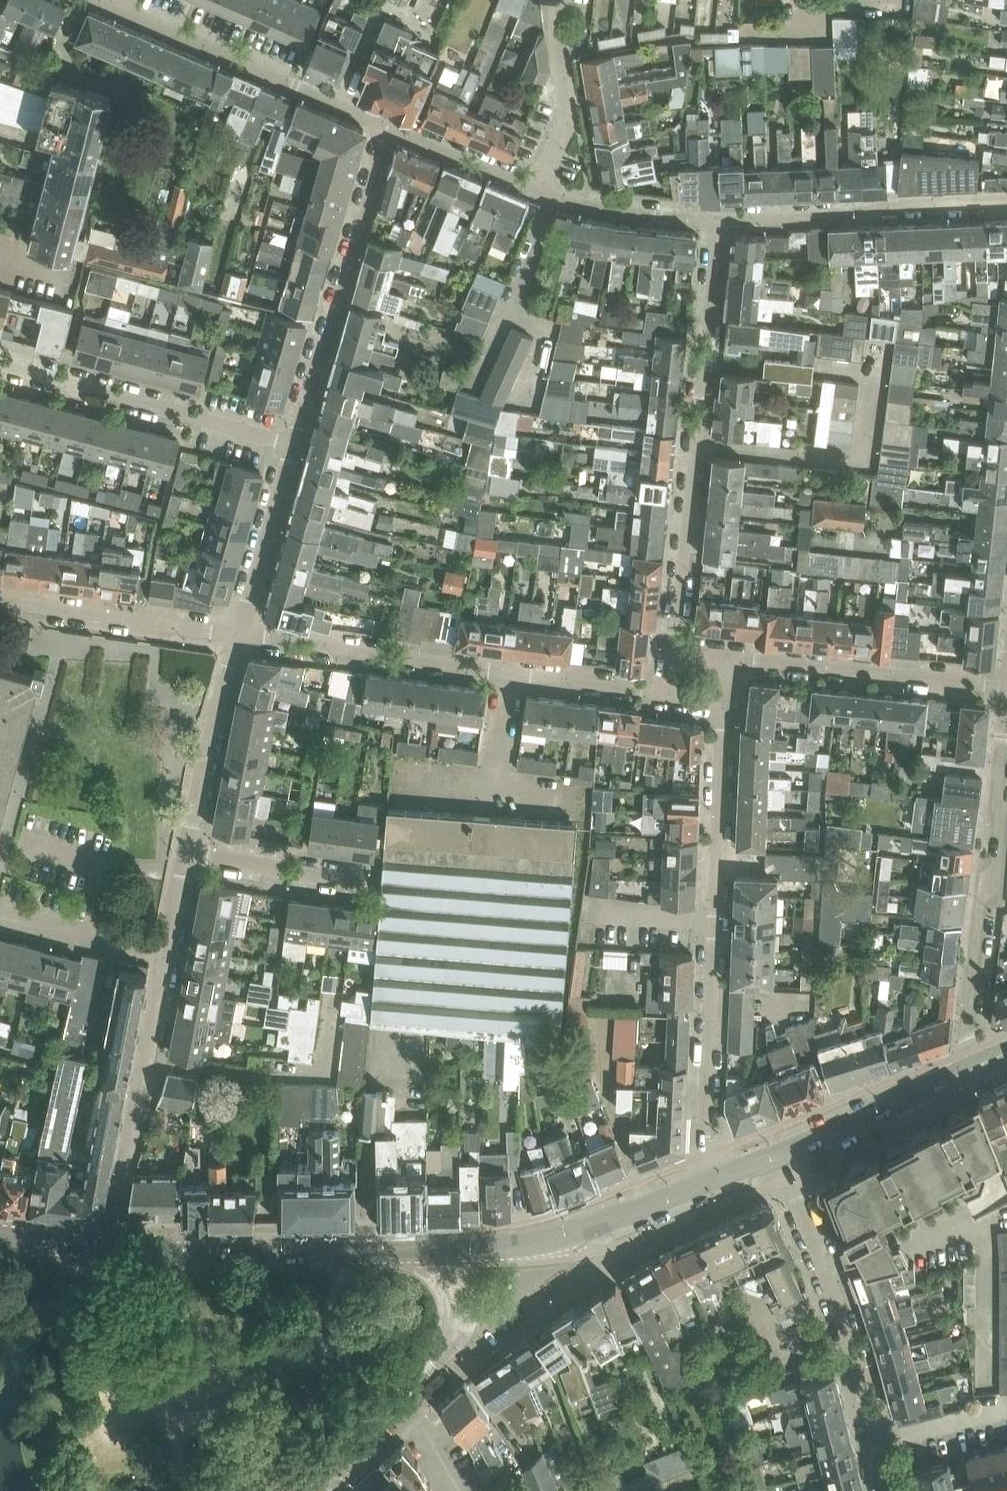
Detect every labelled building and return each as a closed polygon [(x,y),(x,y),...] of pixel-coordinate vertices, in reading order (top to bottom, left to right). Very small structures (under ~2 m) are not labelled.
[(11,14),(19,17),(26,0),(6,0),(0,14),(0,38),(11,14)] [(23,54),(46,0),(26,0),(19,17),(27,20),(14,50),(23,54)] [(23,54),(32,58),(45,28),(54,33),(66,6),(68,1),(66,0),(46,0),(23,54)] [(211,4),(230,12),(235,0),(212,0),(211,4)] [(249,20),(258,0),(235,0),(230,12),(249,20)] [(249,20),(268,28),(281,0),(258,0),(249,20)] [(286,36),(303,2),(298,0),(281,0),(268,28),(286,36)] [(303,67),(338,82),(367,15),(355,9),(355,10),(350,20),(333,12),(337,2),(344,0),(332,0),(303,67)] [(496,6),(521,16),(527,0),(498,0),(496,6)] [(521,16),(530,20),(536,21),(544,24),(540,0),(527,0),(521,16)] [(913,16),(932,19),(935,19),(946,21),(949,0),(914,0),(913,16)] [(321,10),(303,2),(286,36),(306,45),(321,10)] [(136,30),(89,10),(75,41),(122,61),(136,30)] [(521,16),(512,37),(521,41),(530,20),(521,16)] [(846,44),(845,17),(832,17),(834,44),(846,44)] [(858,44),(857,17),(845,17),(846,44),(858,44)] [(438,57),(439,53),(408,39),(412,30),(386,19),(365,67),(370,69),(366,78),(363,85),(360,92),(413,115),(423,91),(425,89),(426,88),(427,86),(428,85),(428,83),(429,81),(429,79),(429,77),(433,68),(435,68),(439,58),(438,57)] [(680,31),(694,32),(695,24),(681,22),(680,31)] [(651,28),(653,36),(666,34),(665,26),(651,28)] [(639,39),(653,36),(651,28),(638,31),(639,39)] [(551,67),(544,29),(539,30),(523,68),(546,77),(551,67)] [(136,30),(122,61),(156,75),(169,44),(136,30)] [(701,40),(714,40),(714,31),(700,31),(700,33),(701,40)] [(714,40),(728,39),(728,31),(714,31),(714,40)] [(916,33),(915,45),(924,46),(932,46),(935,47),(936,35),(916,33)] [(611,36),(613,44),(626,42),(625,34),(611,36)] [(599,47),(613,44),(611,36),(598,39),(599,47)] [(676,63),(679,84),(687,83),(688,59),(689,59),(691,43),(690,41),(673,43),(675,63),(676,63)] [(691,43),(689,59),(702,59),(703,45),(691,45),(691,43)] [(763,44),(764,71),(765,71),(765,68),(788,69),(787,44),(766,43),(763,43),(763,44)] [(7,57),(10,49),(0,44),(0,54),(7,57)] [(170,44),(156,75),(171,82),(168,89),(185,97),(189,89),(209,98),(210,99),(218,66),(170,44)] [(740,72),(739,44),(715,45),(716,55),(716,58),(717,73),(740,72)] [(763,44),(739,44),(740,72),(764,71),(763,44)] [(799,44),(787,44),(788,69),(788,76),(801,76),(799,44)] [(811,45),(811,44),(799,44),(801,76),(813,76),(811,45)] [(834,44),(811,45),(813,76),(814,95),(826,95),(836,94),(834,57),(834,44)] [(846,44),(834,44),(834,57),(858,57),(858,44),(846,44)] [(912,44),(910,63),(922,65),(923,57),(923,54),(932,55),(932,46),(924,46),(915,45),(912,44)] [(703,45),(703,55),(716,55),(715,45),(703,45)] [(641,49),(582,59),(585,79),(618,74),(627,72),(626,65),(643,61),(641,49)] [(990,64),(1003,66),(1006,66),(1006,55),(991,53),(990,64)] [(432,95),(422,119),(445,128),(458,97),(470,68),(462,64),(460,69),(446,63),(432,95)] [(618,74),(585,79),(589,99),(646,89),(659,87),(673,85),(679,84),(676,63),(675,63),(676,75),(644,80),(619,84),(618,74)] [(930,66),(922,65),(910,63),(908,88),(927,90),(930,66)] [(210,99),(200,136),(209,138),(215,116),(218,102),(221,103),(234,72),(218,66),(210,99)] [(19,67),(13,83),(25,87),(30,71),(19,67)] [(458,97),(445,128),(467,138),(477,114),(466,109),(481,72),(470,68),(458,97)] [(229,123),(220,145),(233,151),(235,145),(260,84),(234,72),(221,103),(230,107),(224,120),(229,123)] [(0,78),(0,117),(39,128),(47,95),(25,87),(13,83),(0,78)] [(43,183),(36,210),(27,243),(70,255),(89,259),(97,228),(92,227),(89,240),(75,236),(111,95),(53,80),(52,80),(48,95),(47,95),(39,128),(37,136),(55,141),(51,154),(47,170),(43,183)] [(679,84),(673,85),(669,106),(683,105),(687,83),(679,84)] [(263,121),(276,90),(260,84),(235,145),(245,149),(250,136),(258,140),(265,122),(263,121)] [(971,95),(983,97),(984,87),(972,85),(971,95)] [(646,89),(589,99),(592,117),(624,112),(623,101),(647,97),(647,99),(661,96),(659,87),(646,89)] [(260,162),(259,167),(275,172),(276,168),(281,150),(285,133),(289,119),(293,111),(287,108),(292,97),(276,90),(263,121),(266,122),(273,125),(260,162)] [(467,138),(489,147),(502,115),(509,101),(487,91),(477,114),(467,138)] [(829,163),(817,164),(817,165),(818,196),(841,195),(840,163),(836,94),(826,95),(829,163)] [(983,97),(971,95),(964,95),(964,104),(984,106),(985,97),(983,97)] [(298,139),(313,106),(297,100),(293,111),(289,119),(285,133),(298,139)] [(993,102),(991,117),(1006,118),(1006,104),(993,102)] [(327,112),(313,106),(298,139),(313,145),(327,112)] [(873,109),(861,110),(862,130),(865,194),(888,193),(888,189),(898,188),(900,160),(878,161),(878,158),(876,129),(874,129),(873,109)] [(841,195),(865,194),(862,130),(861,110),(848,110),(851,162),(840,163),(841,195)] [(363,128),(327,112),(313,145),(324,150),(319,164),(354,174),(366,133),(363,128)] [(624,112),(592,117),(595,139),(649,129),(647,116),(626,120),(624,112)] [(502,115),(489,147),(512,157),(527,122),(514,116),(513,120),(502,115)] [(678,167),(669,168),(675,197),(680,197),(681,198),(690,199),(697,199),(701,199),(699,146),(698,135),(699,125),(699,117),(686,118),(688,164),(677,164),(678,167)] [(699,125),(698,135),(699,146),(701,199),(708,200),(721,200),(723,200),(722,170),(722,163),(712,164),(710,117),(699,117),(699,125)] [(804,153),(792,154),(794,197),(818,196),(817,165),(817,164),(815,129),(808,129),(808,126),(803,126),(804,153)] [(770,198),(794,197),(791,131),(784,131),(784,127),(777,127),(779,167),(769,167),(770,198)] [(904,130),(902,151),(922,153),(924,133),(904,130)] [(989,143),(1006,145),(1006,133),(990,131),(989,143)] [(755,168),(745,169),(746,199),(770,198),(769,167),(767,133),(753,134),(755,168)] [(628,137),(596,143),(600,163),(652,154),(658,153),(656,143),(630,146),(628,137)] [(724,163),(722,163),(722,170),(723,200),(746,199),(745,169),(744,142),(736,142),(736,137),(730,137),(731,144),(731,154),(724,154),(724,163)] [(396,142),(388,173),(378,206),(395,211),(403,181),(411,184),(421,153),(396,142)] [(249,151),(245,149),(235,145),(233,151),(230,158),(236,160),(243,163),(249,151)] [(47,170),(51,154),(26,147),(21,164),(47,170)] [(1006,164),(1006,151),(985,148),(984,161),(992,162),(994,162),(1006,164)] [(285,171),(289,172),(294,154),(281,150),(276,168),(285,171)] [(675,150),(662,153),(665,169),(669,168),(678,167),(677,164),(675,150)] [(977,186),(979,159),(922,153),(902,151),(900,151),(900,160),(898,188),(898,189),(977,186)] [(410,202),(402,224),(412,227),(418,212),(440,161),(421,153),(411,184),(416,186),(410,202)] [(309,158),(294,154),(289,172),(302,176),(304,176),(309,158)] [(653,159),(652,154),(600,163),(602,178),(603,178),(606,178),(606,182),(641,176),(656,174),(653,159)] [(232,174),(236,160),(230,158),(226,173),(227,173),(232,174)] [(984,161),(982,171),(993,172),(994,162),(992,162),(984,161)] [(440,198),(424,238),(434,242),(463,171),(445,163),(432,195),(440,198)] [(310,197),(309,202),(343,212),(345,207),(354,174),(319,164),(310,197)] [(36,210),(43,183),(0,170),(0,201),(36,210)] [(285,171),(281,186),(297,191),(302,176),(289,172),(285,171)] [(463,171),(434,242),(448,248),(449,245),(458,248),(468,224),(456,219),(460,207),(470,211),(482,179),(463,171)] [(985,176),(986,188),(1006,188),(1006,176),(985,176)] [(508,190),(486,181),(468,224),(458,248),(475,256),(490,219),(494,221),(508,190)] [(168,214),(167,220),(178,223),(187,186),(187,185),(181,184),(181,185),(176,184),(168,214)] [(529,199),(508,190),(494,221),(498,223),(490,242),(508,249),(529,199)] [(342,217),(343,212),(309,202),(307,207),(304,218),(295,215),(293,222),(337,235),(342,217)] [(548,240),(556,243),(548,272),(559,275),(577,215),(558,209),(548,240)] [(577,215),(559,275),(571,279),(580,248),(588,250),(596,218),(577,215)] [(178,223),(167,220),(160,218),(154,243),(153,243),(145,273),(163,278),(169,258),(184,262),(179,282),(202,287),(210,256),(187,250),(172,246),(178,223)] [(615,222),(596,218),(588,250),(596,252),(590,282),(601,284),(607,254),(608,254),(615,222)] [(988,278),(989,294),(989,295),(997,295),(998,277),(1000,277),(999,253),(1006,252),(1006,245),(1006,219),(987,220),(988,278)] [(989,294),(988,278),(987,220),(966,221),(963,221),(964,254),(968,254),(976,254),(977,279),(978,294),(989,294)] [(397,264),(401,253),(400,252),(402,246),(404,246),(412,227),(402,224),(395,221),(387,241),(370,236),(365,254),(395,263),(397,264)] [(962,221),(943,222),(945,298),(957,297),(957,290),(957,280),(956,255),(964,254),(962,221)] [(300,232),(298,241),(332,251),(337,235),(293,222),(291,230),(300,232)] [(634,258),(640,225),(615,222),(608,254),(612,255),(608,285),(620,287),(625,257),(634,258)] [(923,292),(924,301),(940,299),(945,298),(943,222),(921,223),(922,256),(933,256),(934,292),(923,292)] [(911,257),(922,256),(921,223),(898,224),(900,284),(912,283),(911,257)] [(898,224),(876,225),(879,281),(890,281),(890,284),(900,284),(898,224)] [(640,225),(634,258),(640,258),(636,298),(649,299),(650,290),(653,260),(658,227),(640,225)] [(876,225),(854,226),(855,258),(857,293),(869,293),(869,282),(879,281),(876,225)] [(841,259),(855,258),(854,226),(829,227),(830,259),(830,266),(831,288),(832,296),(843,296),(841,259)] [(650,290),(649,299),(660,300),(664,261),(674,262),(677,229),(658,227),(653,260),(650,290)] [(809,259),(826,259),(825,227),(807,228),(809,259)] [(142,239),(97,228),(89,259),(145,273),(153,243),(142,240),(142,239)] [(693,230),(677,229),(674,262),(677,262),(675,280),(692,282),(697,236),(693,230)] [(191,233),(187,250),(210,256),(215,239),(191,233)] [(733,233),(731,253),(764,257),(766,245),(789,245),(789,235),(788,235),(765,235),(765,236),(733,233)] [(261,239),(259,247),(328,267),(332,251),(298,241),(296,247),(261,239)] [(291,265),(289,272),(323,282),(328,267),(259,247),(256,256),(291,265)] [(422,271),(427,260),(401,253),(397,264),(422,271)] [(731,253),(729,273),(773,278),(775,258),(764,257),(731,253)] [(365,254),(358,277),(404,290),(412,293),(423,296),(426,286),(415,283),(391,276),(395,263),(365,254)] [(450,267),(427,260),(422,271),(445,278),(450,267)] [(821,287),(831,288),(830,266),(820,265),(821,287)] [(112,297),(115,286),(118,274),(91,267),(85,289),(112,297)] [(319,298),(323,282),(289,272),(287,279),(252,270),(249,280),(319,298)] [(476,270),(471,283),(498,294),(503,282),(476,270)] [(227,271),(221,292),(242,298),(248,277),(227,271)] [(729,273),(727,293),(795,300),(795,297),(790,297),(791,280),(773,278),(729,273)] [(115,286),(136,291),(139,280),(118,274),(115,286)] [(358,277),(353,296),(399,309),(404,290),(358,277)] [(136,291),(157,296),(160,285),(139,280),(136,291)] [(314,315),(319,298),(249,280),(247,289),(281,298),(279,305),(314,315)] [(461,307),(465,309),(489,319),(497,300),(499,295),(471,283),(461,307)] [(178,302),(181,290),(160,285),(157,296),(178,302)] [(831,288),(821,287),(821,308),(832,309),(832,296),(831,288)] [(4,323),(8,308),(11,292),(0,289),(0,322),(4,323)] [(199,307),(200,304),(202,296),(181,290),(178,302),(199,307)] [(43,316),(36,345),(63,351),(74,307),(11,292),(8,308),(43,316)] [(729,314),(758,317),(772,318),(773,307),(787,308),(794,309),(795,300),(727,293),(725,313),(729,314)] [(999,302),(997,312),(1006,313),(1006,295),(999,294),(999,302)] [(202,296),(200,304),(221,310),(222,307),(224,301),(202,296)] [(832,296),(832,309),(843,311),(843,296),(832,296)] [(997,312),(999,302),(973,299),(970,322),(996,325),(995,331),(1006,333),(1006,313),(997,312)] [(108,314),(95,360),(116,366),(129,320),(132,309),(111,303),(108,314)] [(350,304),(341,337),(372,346),(381,312),(350,304)] [(901,318),(923,321),(923,320),(924,320),(924,314),(924,306),(901,306),(901,318)] [(222,307),(221,310),(219,320),(227,322),(231,309),(222,307)] [(603,313),(602,322),(625,324),(626,316),(626,309),(617,308),(616,309),(616,315),(603,313)] [(490,319),(489,319),(465,309),(460,321),(458,320),(454,328),(482,337),(490,319)] [(571,321),(585,323),(594,324),(596,314),(574,309),(573,313),(571,321)] [(561,310),(559,319),(562,321),(571,321),(573,313),(561,310)] [(85,311),(74,355),(95,360),(108,314),(104,313),(101,316),(85,311)] [(306,322),(269,311),(263,333),(300,343),(306,322)] [(846,313),(843,333),(855,334),(865,336),(868,316),(846,313)] [(872,314),(870,336),(895,340),(898,318),(901,318),(901,314),(895,313),(894,317),(880,315),(872,314)] [(411,316),(408,324),(423,328),(425,321),(411,316)] [(626,316),(625,324),(640,326),(646,326),(647,318),(626,316)] [(667,322),(666,333),(687,335),(688,320),(667,318),(667,322)] [(898,318),(895,340),(895,345),(919,349),(920,341),(923,321),(901,318),(898,318)] [(729,319),(726,347),(739,349),(740,342),(759,344),(760,337),(803,342),(804,335),(809,335),(810,327),(729,319)] [(137,371),(146,338),(149,325),(129,320),(116,366),(137,371)] [(224,335),(227,322),(219,320),(215,333),(224,335)] [(562,321),(558,338),(582,342),(585,323),(571,321),(562,321)] [(654,331),(666,333),(667,322),(656,321),(654,331)] [(159,374),(167,344),(170,331),(149,325),(146,338),(137,371),(158,377),(159,374)] [(507,338),(529,348),(534,337),(512,327),(507,338)] [(666,333),(654,331),(623,328),(622,339),(656,343),(655,351),(685,354),(687,335),(666,333)] [(995,331),(979,329),(977,347),(1006,350),(1006,333),(995,331)] [(818,330),(815,353),(852,358),(855,334),(843,333),(818,330)] [(170,331),(167,344),(159,374),(158,377),(179,383),(188,349),(191,337),(170,331)] [(263,333),(257,353),(294,364),(300,343),(263,333)] [(855,334),(852,358),(862,359),(865,336),(855,334)] [(341,337),(335,357),(367,365),(367,366),(379,369),(381,359),(394,362),(397,354),(381,349),(372,346),(341,337)] [(507,338),(502,349),(524,359),(529,348),(507,338)] [(582,342),(558,338),(554,356),(578,359),(585,360),(587,343),(582,342)] [(383,340),(381,349),(397,354),(399,344),(383,340)] [(943,343),(920,341),(919,349),(895,345),(893,357),(918,360),(941,363),(943,343)] [(1006,370),(1006,350),(977,347),(969,346),(968,358),(992,361),(991,368),(1006,370)] [(179,383),(191,386),(201,388),(209,355),(188,349),(179,383)] [(519,370),(524,359),(502,349),(497,360),(519,370)] [(683,372),(685,354),(655,351),(655,357),(620,353),(619,364),(683,372)] [(216,352),(213,363),(222,366),(225,354),(216,352)] [(294,364),(257,353),(257,354),(261,355),(255,375),(288,385),(294,364)] [(554,356),(549,375),(574,378),(578,359),(554,356)] [(367,365),(335,357),(329,380),(363,390),(366,379),(400,388),(402,376),(367,366),(367,365)] [(764,357),(763,374),(763,375),(790,378),(799,379),(812,381),(812,377),(814,363),(764,357)] [(915,379),(918,360),(893,357),(891,376),(915,379)] [(497,360),(492,371),(514,381),(519,370),(497,360)] [(210,376),(218,378),(222,366),(213,363),(210,376)] [(619,364),(618,377),(635,378),(635,385),(651,387),(681,390),(683,372),(619,364)] [(444,367),(440,384),(457,389),(464,373),(444,367)] [(964,385),(1006,391),(1006,370),(991,368),(991,372),(977,371),(976,379),(965,378),(964,385)] [(763,375),(763,374),(723,370),(720,395),(748,398),(752,399),(754,386),(788,390),(790,378),(763,375)] [(509,392),(514,381),(492,371),(487,382),(509,392)] [(249,397),(279,405),(282,406),(288,385),(255,375),(249,397)] [(549,375),(545,393),(574,396),(576,378),(574,378),(549,375)] [(891,376),(888,396),(913,399),(923,400),(924,394),(913,393),(915,379),(891,376)] [(811,392),(812,381),(799,379),(797,391),(811,392)] [(329,380),(323,399),(392,419),(414,425),(417,414),(361,398),(363,390),(329,380)] [(835,380),(834,392),(857,396),(859,383),(835,380)] [(487,382),(481,396),(504,402),(509,392),(487,382)] [(964,385),(963,399),(988,403),(987,406),(1006,409),(1006,391),(964,385)] [(679,408),(681,390),(651,387),(651,394),(616,390),(615,401),(679,408)] [(3,391),(0,390),(0,430),(2,431),(12,394),(3,391)] [(468,418),(495,426),(498,408),(499,408),(500,407),(501,402),(504,403),(504,402),(481,396),(468,392),(461,416),(468,418)] [(857,396),(834,392),(832,403),(832,405),(856,408),(857,396)] [(545,393),(540,413),(571,418),(574,396),(545,393)] [(23,436),(33,399),(12,394),(2,431),(23,436)] [(717,394),(715,412),(746,417),(748,398),(720,395),(717,394)] [(910,419),(913,399),(888,396),(885,415),(910,419)] [(54,405),(33,399),(23,436),(44,442),(53,408),(54,405)] [(323,399),(317,422),(351,432),(354,420),(390,430),(389,432),(421,441),(425,428),(414,425),(392,419),(323,399)] [(615,401),(614,413),(649,417),(648,425),(677,428),(679,408),(615,401)] [(827,443),(827,440),(829,429),(830,417),(832,405),(832,403),(820,401),(814,442),(827,443)] [(54,405),(53,408),(44,442),(65,447),(75,410),(54,405)] [(856,408),(832,405),(830,417),(854,420),(856,408)] [(960,428),(985,431),(1006,434),(1006,409),(987,406),(986,419),(962,416),(960,428)] [(495,426),(494,432),(516,435),(519,410),(500,407),(499,408),(498,408),(495,426)] [(96,416),(75,410),(65,447),(86,453),(95,419),(96,416)] [(712,432),(716,433),(743,436),(744,426),(758,427),(757,438),(769,438),(770,420),(715,412),(712,432)] [(915,419),(910,419),(885,415),(882,439),(912,442),(915,419)] [(96,416),(95,419),(86,453),(107,459),(117,421),(96,416)] [(830,417),(829,429),(853,432),(854,420),(830,417)] [(468,418),(463,439),(471,441),(492,447),(494,432),(495,426),(468,418)] [(574,420),(573,429),(581,430),(582,421),(574,420)] [(138,427),(117,421),(107,459),(128,464),(137,430),(138,427)] [(317,422),(312,439),(382,458),(388,460),(391,450),(349,439),(351,432),(317,422)] [(600,424),(598,436),(611,438),(643,441),(642,451),(674,455),(676,432),(617,425),(613,425),(600,424)] [(138,427),(137,430),(128,464),(149,470),(159,433),(138,427)] [(853,432),(829,429),(827,440),(851,443),(853,432)] [(944,445),(956,447),(1006,452),(1006,434),(985,431),(984,439),(945,435),(944,445)] [(180,438),(159,433),(149,470),(170,475),(180,438)] [(312,439),(307,455),(342,465),(355,468),(357,462),(379,468),(382,458),(312,439)] [(882,439),(880,459),(909,463),(912,442),(882,439)] [(471,441),(465,463),(468,464),(487,469),(490,453),(492,447),(471,441)] [(928,444),(913,442),(911,463),(926,465),(928,444)] [(593,453),(592,465),(609,467),(621,469),(639,471),(672,475),(674,455),(642,451),(641,459),(625,457),(626,449),(594,445),(593,453)] [(954,460),(982,463),(981,470),(1006,473),(1006,452),(956,447),(954,460)] [(572,463),(574,451),(562,449),(561,461),(572,463)] [(487,469),(487,472),(492,472),(502,474),(510,475),(512,455),(490,453),(487,469)] [(307,455),(303,471),(336,481),(348,484),(350,478),(383,488),(386,477),(355,468),(342,465),(307,455)] [(712,475),(712,478),(743,482),(743,478),(744,472),(777,475),(798,478),(799,466),(778,463),(714,456),(712,475)] [(181,458),(177,471),(186,473),(189,460),(181,458)] [(218,459),(212,480),(224,484),(257,493),(261,482),(263,472),(260,471),(259,470),(230,462),(218,459)] [(880,459),(878,475),(877,482),(906,486),(909,463),(880,459)] [(466,473),(464,479),(485,485),(486,478),(487,472),(487,469),(468,464),(466,473)] [(23,468),(21,477),(34,480),(36,472),(23,468)] [(13,474),(13,472),(1,469),(0,471),(0,478),(11,480),(13,474)] [(670,495),(672,475),(639,471),(621,469),(620,477),(609,475),(601,474),(600,486),(607,487),(670,495)] [(981,470),(980,480),(945,477),(943,490),(950,491),(1006,497),(1006,473),(981,470)] [(186,473),(177,471),(174,483),(182,486),(186,473)] [(303,471),(298,489),(368,509),(372,509),(374,500),(346,492),(348,484),(336,481),(303,471)] [(34,480),(47,483),(49,475),(36,472),(34,480)] [(492,472),(490,491),(518,495),(520,476),(510,475),(502,474),(492,472)] [(712,478),(710,497),(774,503),(775,493),(742,489),(743,482),(712,478)] [(63,488),(75,491),(78,483),(65,479),(63,488)] [(464,479),(460,495),(474,498),(482,500),(485,485),(464,479)] [(15,481),(14,491),(34,496),(36,487),(15,481)] [(78,483),(75,491),(88,494),(90,486),(78,483)] [(251,514),(257,493),(224,484),(218,504),(214,503),(214,504),(251,514)] [(670,495),(600,486),(598,498),(636,503),(635,510),(668,514),(670,495)] [(41,488),(38,503),(53,506),(55,492),(41,488)] [(370,526),(374,510),(372,509),(368,509),(298,489),(292,509),(325,518),(327,514),(370,526)] [(806,489),(804,502),(814,503),(815,496),(816,490),(806,489)] [(105,499),(117,502),(120,494),(107,490),(105,499)] [(172,491),(166,512),(175,515),(176,515),(182,494),(172,491)] [(950,491),(949,503),(977,506),(976,514),(1006,517),(1006,497),(950,491)] [(55,492),(53,506),(68,509),(70,496),(55,492)] [(120,494),(117,502),(130,505),(132,497),(120,494)] [(865,502),(815,496),(814,503),(814,508),(812,521),(813,521),(863,526),(865,502)] [(710,497),(708,514),(740,518),(740,511),(773,515),(773,513),(785,514),(786,505),(774,503),(710,497)] [(480,509),(482,500),(474,498),(470,514),(479,516),(480,509)] [(111,507),(92,502),(90,512),(109,517),(111,507)] [(160,513),(162,505),(149,502),(147,510),(160,513)] [(251,514),(214,504),(208,524),(245,535),(251,514)] [(802,506),(800,523),(813,525),(813,521),(812,521),(814,508),(802,506)] [(617,508),(615,527),(666,533),(668,514),(635,510),(617,508)] [(323,526),(325,518),(292,509),(287,528),(358,548),(389,554),(392,544),(361,537),(323,526)] [(479,516),(476,533),(490,535),(494,535),(495,529),(484,528),(487,510),(480,509),(479,516)] [(141,515),(130,512),(127,528),(137,529),(141,515)] [(175,515),(166,512),(163,525),(171,527),(175,515)] [(479,516),(470,514),(467,513),(462,530),(476,533),(479,516)] [(707,518),(705,536),(770,544),(792,546),(793,535),(738,529),(739,521),(740,518),(708,514),(707,518)] [(940,540),(1006,548),(1006,536),(1006,517),(976,514),(974,533),(947,531),(948,523),(904,519),(902,536),(914,537),(940,540)] [(10,519),(9,530),(3,580),(18,583),(20,581),(22,581),(30,524),(30,522),(29,522),(22,521),(10,519)] [(33,583),(41,584),(50,526),(38,525),(30,524),(22,581),(23,581),(24,584),(32,585),(33,583)] [(239,556),(245,535),(208,524),(203,545),(239,556)] [(572,524),(569,545),(585,547),(586,547),(589,526),(572,524)] [(599,525),(598,536),(609,537),(608,545),(664,551),(666,533),(615,527),(599,525)] [(60,528),(50,526),(41,584),(48,585),(49,587),(56,588),(58,586),(61,587),(65,555),(56,554),(60,528)] [(3,580),(9,530),(0,527),(0,580),(3,580)] [(281,547),(281,551),(313,560),(314,556),(316,549),(348,558),(376,564),(378,552),(358,548),(287,528),(281,547)] [(476,533),(462,530),(458,529),(455,546),(473,549),(476,533)] [(79,589),(87,532),(76,530),(72,556),(65,555),(61,587),(62,589),(70,590),(71,588),(79,589)] [(98,592),(103,561),(105,545),(97,544),(98,534),(87,532),(79,589),(86,590),(87,593),(94,594),(96,592),(98,592)] [(495,552),(495,549),(497,536),(490,535),(476,533),(473,549),(495,552)] [(893,535),(891,554),(901,555),(902,536),(893,535)] [(114,536),(113,546),(105,545),(103,561),(98,592),(99,592),(100,595),(108,596),(109,594),(118,595),(126,538),(114,536)] [(517,551),(519,538),(497,536),(495,549),(517,551)] [(770,544),(705,536),(703,556),(735,559),(736,551),(769,555),(770,544)] [(912,556),(914,537),(902,536),(901,555),(912,556)] [(528,540),(526,552),(538,554),(540,541),(528,540)] [(940,540),(939,552),(959,555),(959,557),(972,558),(972,563),(1004,566),(1006,548),(940,540)] [(159,541),(155,554),(164,556),(167,544),(159,541)] [(538,554),(560,557),(562,544),(540,541),(538,554)] [(125,544),(118,595),(124,596),(125,598),(133,599),(134,597),(136,598),(140,566),(141,566),(144,547),(125,544)] [(560,557),(558,580),(580,583),(583,559),(585,547),(569,545),(562,544),(560,557)] [(206,547),(200,567),(234,576),(239,556),(203,545),(202,546),(206,547)] [(586,547),(585,547),(583,559),(621,563),(620,573),(632,574),(661,577),(663,556),(613,550),(586,547)] [(799,547),(797,569),(807,570),(810,548),(799,547)] [(807,570),(818,571),(820,551),(810,550),(810,548),(807,570)] [(281,551),(275,571),(340,588),(366,595),(370,583),(344,575),(312,566),(313,560),(281,551)] [(830,552),(820,551),(818,571),(828,572),(830,552)] [(840,553),(830,552),(828,572),(838,573),(840,553)] [(850,554),(840,553),(838,573),(848,574),(850,554)] [(860,555),(850,554),(848,574),(858,575),(860,555)] [(858,575),(868,576),(870,556),(860,555),(858,575)] [(901,555),(900,559),(898,578),(909,579),(912,556),(901,555)] [(880,557),(870,556),(868,576),(878,577),(880,557)] [(890,558),(880,557),(878,577),(888,578),(890,558)] [(898,579),(898,578),(900,559),(890,558),(888,578),(898,579)] [(703,559),(696,628),(720,630),(724,594),(725,583),(718,582),(719,572),(726,573),(727,562),(703,559)] [(734,562),(732,574),(744,575),(745,564),(734,562)] [(175,582),(172,603),(212,609),(216,595),(227,598),(234,576),(200,567),(188,563),(182,584),(175,582)] [(1001,590),(1004,566),(972,563),(971,574),(934,571),(933,582),(1001,590)] [(745,564),(744,575),(756,576),(757,565),(745,564)] [(773,567),(771,583),(781,584),(782,568),(773,567)] [(790,568),(782,568),(781,584),(788,585),(790,568)] [(448,578),(447,586),(461,589),(464,571),(455,569),(453,579),(448,578)] [(270,590),(269,593),(301,603),(302,599),(304,595),(336,603),(336,601),(340,588),(275,571),(270,590)] [(661,577),(632,574),(631,588),(604,585),(603,597),(658,602),(661,577)] [(724,594),(720,630),(739,632),(744,575),(732,574),(730,595),(724,594)] [(739,632),(756,634),(759,608),(760,603),(753,602),(756,576),(744,575),(739,632)] [(152,576),(149,600),(160,602),(164,578),(152,576)] [(819,577),(818,587),(812,646),(834,648),(837,615),(833,615),(827,614),(830,589),(831,578),(819,577)] [(164,578),(160,602),(172,603),(175,582),(176,580),(164,578)] [(898,578),(898,579),(899,579),(898,594),(896,594),(896,596),(896,598),(907,599),(909,579),(898,578)] [(967,605),(999,608),(1001,590),(933,582),(932,593),(968,598),(967,605)] [(756,640),(774,642),(781,584),(771,583),(770,583),(767,609),(759,608),(756,634),(756,640)] [(488,595),(482,648),(502,651),(503,651),(507,623),(505,623),(496,622),(499,597),(501,585),(490,584),(488,595)] [(590,585),(580,584),(579,593),(589,595),(590,585)] [(788,585),(781,584),(774,642),(792,644),(796,612),(790,611),(792,585),(788,585)] [(792,644),(812,646),(818,587),(806,586),(804,612),(796,612),(792,644)] [(834,648),(852,650),(858,591),(847,589),(845,616),(837,615),(834,648)] [(870,592),(858,591),(852,650),(872,652),(875,619),(868,618),(870,592)] [(265,607),(263,613),(270,615),(287,619),(313,626),(319,606),(306,602),(301,603),(269,593),(265,607)] [(456,645),(482,648),(488,595),(478,594),(474,619),(464,618),(460,617),(456,640),(456,645)] [(875,619),(872,652),(890,654),(896,598),(896,596),(884,595),(883,606),(877,605),(875,619)] [(658,602),(603,597),(601,608),(628,611),(627,621),(621,620),(656,624),(658,602)] [(896,598),(890,654),(906,656),(908,630),(909,630),(912,600),(907,599),(896,598)] [(509,624),(507,623),(503,651),(525,654),(532,601),(521,599),(518,625),(509,624)] [(402,600),(398,623),(396,636),(408,638),(413,602),(402,600)] [(532,601),(525,654),(546,657),(550,629),(549,629),(551,618),(548,615),(542,615),(544,602),(532,601)] [(426,605),(413,602),(408,638),(422,640),(422,636),(426,605)] [(426,605),(422,636),(434,637),(440,608),(426,605)] [(550,629),(546,657),(570,660),(571,647),(572,640),(575,618),(577,607),(564,605),(560,630),(550,629)] [(942,606),(940,622),(952,623),(950,633),(966,635),(996,638),(999,612),(942,606)] [(584,608),(577,607),(575,618),(582,619),(584,608)] [(440,608),(434,637),(456,640),(460,617),(461,612),(440,608)] [(396,636),(398,623),(375,618),(372,633),(396,636)] [(656,624),(621,620),(620,634),(599,632),(598,643),(647,649),(650,624),(656,624)] [(21,623),(5,621),(2,644),(18,647),(21,623)] [(909,630),(908,630),(906,656),(918,657),(921,631),(909,630)] [(939,632),(937,647),(965,650),(963,661),(993,665),(996,638),(966,635),(950,633),(939,632)] [(572,640),(571,647),(580,648),(581,641),(572,640)] [(645,670),(647,649),(598,643),(596,655),(617,657),(616,666),(645,670)] [(247,670),(245,675),(299,688),(302,677),(314,680),(316,672),(312,671),(314,665),(265,659),(255,657),(249,661),(247,670)] [(37,685),(43,686),(47,671),(46,671),(47,669),(36,666),(35,668),(34,668),(33,674),(0,666),(0,825),(37,685)] [(347,696),(352,671),(335,668),(329,692),(334,693),(347,696)] [(356,671),(354,685),(365,686),(367,673),(356,671)] [(354,685),(352,697),(357,698),(363,700),(363,704),(387,708),(391,676),(367,673),(365,686),(354,685)] [(310,691),(299,688),(245,675),(240,694),(272,702),(274,695),(307,704),(310,691)] [(415,679),(391,676),(387,708),(411,711),(415,679)] [(439,682),(415,679),(411,711),(435,714),(439,682)] [(749,700),(810,707),(811,699),(797,697),(798,694),(778,692),(779,683),(751,680),(749,700)] [(439,682),(435,714),(439,715),(437,727),(457,730),(459,718),(463,686),(439,682)] [(487,689),(463,686),(459,718),(483,721),(487,689)] [(807,740),(807,749),(815,749),(815,747),(819,745),(819,741),(821,717),(831,718),(834,688),(813,686),(811,699),(810,707),(808,731),(807,739),(807,740)] [(834,688),(831,718),(834,718),(843,719),(841,743),(852,744),(857,691),(837,689),(834,688)] [(875,722),(879,722),(882,693),(878,693),(857,691),(852,744),(863,746),(865,721),(875,722)] [(334,693),(329,717),(341,719),(344,705),(347,696),(334,693)] [(882,693),(879,722),(887,723),(885,757),(896,759),(902,695),(882,693)] [(527,695),(522,726),(547,730),(552,698),(527,695)] [(896,759),(895,763),(908,764),(912,724),(925,726),(926,715),(927,698),(902,695),(896,759)] [(576,701),(552,698),(547,730),(572,733),(576,701)] [(985,704),(961,701),(961,709),(960,709),(946,708),(947,700),(927,698),(926,715),(959,719),(988,722),(989,709),(985,704)] [(239,699),(237,710),(235,721),(272,729),(284,731),(289,709),(242,700),(239,699)] [(749,700),(746,726),(775,730),(776,716),(795,718),(795,720),(805,721),(804,731),(808,731),(810,707),(749,700)] [(600,704),(576,701),(572,733),(596,737),(596,735),(598,735),(600,704)] [(602,758),(613,760),(620,707),(600,704),(598,735),(605,736),(602,758)] [(344,705),(341,719),(353,721),(356,707),(344,705)] [(620,707),(613,760),(624,761),(627,744),(636,746),(640,716),(641,710),(620,707)] [(306,723),(319,725),(321,716),(307,713),(306,723)] [(988,722),(959,719),(926,715),(925,726),(958,730),(958,736),(958,737),(986,740),(988,722)] [(647,771),(655,772),(656,772),(663,719),(640,716),(636,746),(648,747),(645,770),(647,771)] [(653,790),(661,791),(662,773),(666,773),(670,750),(677,751),(681,722),(663,719),(656,772),(655,772),(654,786),(653,790)] [(272,729),(235,721),(231,743),(268,750),(272,729)] [(674,775),(700,779),(703,724),(681,722),(677,751),(674,775)] [(333,734),(347,736),(348,727),(335,725),(333,734)] [(807,749),(807,740),(807,739),(787,738),(788,736),(774,735),(774,739),(770,738),(771,730),(775,731),(775,730),(746,726),(743,726),(742,745),(787,747),(787,748),(807,749)] [(362,730),(348,727),(347,736),(360,739),(362,730)] [(383,729),(382,734),(381,743),(390,744),(392,731),(383,729)] [(939,734),(937,746),(957,748),(956,756),(984,759),(986,740),(958,737),(958,736),(939,734)] [(398,739),(397,751),(405,752),(407,740),(398,739)] [(405,752),(425,755),(427,743),(407,740),(405,752)] [(231,743),(227,764),(264,771),(268,750),(231,743)] [(306,756),(315,758),(317,745),(308,744),(306,756)] [(453,759),(455,747),(440,745),(438,757),(453,759)] [(769,757),(807,758),(807,749),(787,748),(787,747),(742,745),(741,765),(769,766),(769,757)] [(477,762),(479,750),(455,747),(453,759),(477,762)] [(807,758),(807,763),(817,763),(817,764),(817,768),(827,769),(827,767),(827,763),(818,762),(818,749),(815,749),(807,749),(807,758)] [(922,752),(921,762),(931,763),(932,753),(922,752)] [(517,768),(542,771),(543,759),(518,755),(517,768)] [(313,772),(315,758),(306,756),(304,770),(313,772)] [(942,798),(978,803),(983,762),(948,758),(942,798)] [(557,761),(543,759),(542,771),(555,773),(557,761)] [(264,771),(227,764),(223,785),(260,792),(264,771)] [(565,774),(564,781),(594,785),(594,778),(596,766),(580,764),(579,776),(565,774)] [(769,776),(769,766),(741,765),(740,785),(785,787),(791,787),(792,777),(769,776)] [(827,767),(827,769),(826,774),(827,774),(827,786),(847,787),(848,776),(849,768),(827,767)] [(826,774),(827,769),(817,768),(810,768),(809,788),(822,788),(823,774),(826,774)] [(647,771),(646,786),(654,786),(655,772),(647,771)] [(631,779),(611,776),(610,784),(631,785),(631,779)] [(847,791),(870,793),(872,780),(848,776),(847,787),(847,791)] [(872,780),(870,793),(893,795),(894,780),(872,777),(872,780)] [(894,781),(893,796),(906,797),(907,786),(904,782),(894,781)] [(673,782),(673,791),(681,792),(681,783),(673,782)] [(223,785),(218,806),(252,813),(252,814),(267,816),(271,794),(260,792),(223,785)] [(785,787),(740,785),(739,805),(767,806),(784,807),(785,797),(785,787)] [(302,787),(300,800),(309,801),(310,788),(302,787)] [(594,788),(592,808),(597,808),(607,809),(608,788),(594,788)] [(645,790),(644,810),(699,813),(700,793),(681,792),(673,791),(669,791),(661,791),(653,790),(645,790)] [(809,796),(808,808),(821,809),(821,803),(822,796),(809,796)] [(978,803),(942,798),(936,797),(932,836),(973,841),(978,803)] [(307,815),(307,811),(309,801),(300,800),(298,814),(307,815)] [(331,849),(336,815),(337,803),(315,800),(309,846),(331,849)] [(357,818),(352,852),(364,854),(374,855),(375,852),(375,851),(379,821),(381,805),(359,802),(357,818)] [(767,813),(767,806),(739,805),(738,825),(796,827),(805,827),(806,815),(767,813)] [(252,813),(218,806),(214,828),(248,835),(252,814),(252,813)] [(537,1037),(560,1039),(563,1007),(576,835),(577,822),(576,822),(576,823),(388,808),(384,853),(380,910),(377,946),(376,960),(374,994),(372,1022),(447,1030),(461,1031),(523,1036),(537,1037)] [(644,810),(643,830),(698,833),(699,813),(644,810)] [(352,852),(357,818),(336,815),(331,849),(352,852)] [(606,821),(596,820),(595,828),(605,829),(606,821)] [(827,824),(826,841),(840,843),(860,846),(862,827),(827,823),(827,824)] [(796,827),(738,825),(737,845),(765,846),(766,836),(796,837),(796,827)] [(821,828),(805,827),(804,848),(819,849),(821,828)] [(290,834),(289,843),(302,845),(303,845),(304,836),(290,834)] [(881,834),(879,848),(890,849),(892,836),(881,834)] [(697,860),(697,837),(665,836),(651,836),(651,844),(664,845),(664,858),(697,860)] [(936,862),(969,866),(972,845),(913,837),(911,849),(938,852),(936,862)] [(595,838),(594,856),(610,856),(616,857),(616,839),(595,838)] [(766,850),(765,863),(765,864),(765,865),(766,866),(766,867),(767,867),(768,868),(769,868),(770,868),(780,868),(780,874),(775,874),(774,874),(773,874),(773,875),(772,876),(778,876),(813,878),(824,878),(823,896),(821,942),(840,943),(842,917),(871,919),(872,911),(874,891),(849,889),(846,889),(844,888),(842,887),(841,886),(839,884),(838,882),(837,880),(837,878),(837,876),(840,843),(826,841),(825,853),(766,850)] [(893,854),(883,852),(880,876),(891,877),(893,854)] [(610,856),(607,856),(594,856),(593,870),(604,870),(604,878),(610,878),(610,856)] [(696,881),(697,860),(664,858),(650,857),(650,866),(664,867),(663,880),(696,881)] [(969,866),(936,862),(921,859),(918,880),(966,886),(969,866)] [(593,870),(590,893),(616,897),(617,878),(610,878),(604,878),(604,870),(593,870)] [(778,876),(736,874),(735,892),(777,894),(778,876)] [(889,894),(891,877),(880,876),(878,893),(889,894)] [(813,878),(812,895),(823,896),(824,878),(813,878)] [(663,893),(649,892),(648,901),(695,903),(696,881),(663,880),(663,893)] [(966,886),(918,880),(916,896),(964,903),(966,886)] [(204,882),(200,904),(247,913),(252,891),(238,888),(204,882)] [(776,911),(777,894),(735,892),(734,910),(776,911)] [(889,894),(878,893),(877,908),(887,909),(888,899),(889,894)] [(283,898),(270,895),(268,903),(282,906),(283,898)] [(805,913),(813,913),(814,895),(812,895),(805,895),(805,913)] [(914,912),(962,919),(964,903),(916,896),(914,912)] [(290,898),(282,953),(304,956),(307,939),(312,901),(290,898)] [(312,901),(307,939),(328,942),(333,904),(312,901)] [(200,904),(196,924),(199,925),(234,931),(243,933),(247,913),(200,904)] [(333,904),(328,942),(350,945),(354,911),(355,907),(333,904)] [(354,911),(350,945),(348,957),(376,960),(377,946),(372,946),(377,910),(355,907),(354,911)] [(775,931),(776,911),(734,910),(733,929),(775,931)] [(804,932),(812,932),(813,913),(805,913),(804,932)] [(900,933),(960,940),(962,922),(928,918),(927,925),(901,922),(900,933)] [(234,931),(199,925),(196,924),(192,946),(229,953),(234,931)] [(271,925),(269,939),(278,940),(280,926),(271,925)] [(774,949),(775,931),(733,929),(733,947),(774,949)] [(872,929),(870,949),(883,951),(885,931),(872,929)] [(803,950),(811,950),(812,932),(804,932),(803,950)] [(960,940),(900,933),(898,943),(925,947),(924,955),(957,959),(960,940)] [(5,992),(8,979),(18,942),(0,937),(0,991),(5,992)] [(278,940),(269,939),(267,952),(276,953),(278,940)] [(18,942),(8,979),(29,984),(39,947),(18,942)] [(188,967),(191,968),(225,975),(229,953),(192,946),(188,967)] [(29,984),(26,998),(46,1003),(50,990),(60,953),(39,947),(29,984)] [(577,947),(570,992),(581,994),(587,948),(577,947)] [(774,967),(774,949),(733,947),(732,965),(774,967)] [(641,950),(640,960),(651,961),(651,950),(641,950)] [(802,968),(810,969),(811,950),(803,950),(802,968)] [(691,978),(693,953),(659,951),(658,976),(691,978)] [(83,952),(82,958),(73,996),(67,1021),(83,1024),(84,1021),(89,1022),(105,957),(83,952)] [(60,953),(50,990),(73,996),(82,958),(60,953)] [(899,972),(903,973),(955,979),(957,959),(924,955),(923,964),(901,961),(899,972)] [(90,1157),(111,1161),(148,966),(149,966),(149,964),(148,963),(147,964),(147,965),(121,960),(107,1034),(113,1035),(90,1157)] [(991,1022),(992,1023),(997,1026),(1006,1023),(1006,960),(1003,961),(1006,967),(997,971),(994,994),(997,1003),(993,1004),(991,1022)] [(868,973),(880,974),(892,976),(893,971),(894,965),(869,962),(868,973)] [(773,985),(774,967),(732,965),(731,984),(773,985)] [(188,967),(184,989),(221,996),(225,975),(191,968),(188,967)] [(265,968),(263,982),(272,983),(274,970),(265,968)] [(810,969),(802,968),(801,986),(809,986),(810,969)] [(892,976),(891,986),(902,987),(903,973),(899,972),(893,971),(892,976)] [(880,974),(877,994),(880,994),(890,996),(891,986),(892,976),(880,974)] [(690,1013),(691,978),(658,976),(649,976),(647,1011),(690,1013)] [(323,979),(322,988),(335,990),(337,981),(323,979)] [(948,1049),(948,1042),(955,983),(932,980),(931,990),(942,992),(939,1021),(916,1028),(914,1029),(923,1057),(948,1049)] [(270,996),(272,983),(263,982),(261,995),(270,996)] [(184,989),(180,1010),(232,1020),(236,999),(221,996),(184,989)] [(351,999),(342,998),(340,1012),(346,1013),(345,1019),(370,1022),(372,1022),(374,994),(352,991),(351,999)] [(570,992),(568,1006),(589,1008),(590,995),(581,994),(570,992)] [(876,1029),(862,1033),(875,1073),(893,1067),(892,1067),(897,1065),(885,1027),(891,1027),(892,1021),(894,1002),(891,1001),(892,996),(890,996),(880,994),(880,1000),(878,1022),(875,1021),(876,1029)] [(308,995),(306,1008),(319,1010),(321,997),(308,995)] [(754,1001),(730,1000),(730,1009),(754,1010),(754,1001)] [(891,1027),(885,1027),(897,1065),(901,1064),(923,1057),(914,1029),(916,1028),(918,1001),(908,1000),(907,1022),(892,1021),(891,1027)] [(317,1023),(319,1010),(306,1008),(289,1005),(289,1007),(290,1007),(288,1019),(317,1023)] [(568,1006),(566,1018),(589,1020),(589,1008),(568,1006)] [(289,1007),(286,1027),(288,1028),(288,1029),(292,1029),(292,1032),(315,1036),(317,1023),(288,1019),(290,1007),(289,1007)] [(754,1010),(730,1009),(729,1021),(753,1022),(754,1010)] [(179,1010),(175,1031),(213,1038),(228,1041),(232,1020),(179,1010)] [(615,1010),(614,1022),(636,1023),(637,1011),(615,1010)] [(659,1097),(657,1120),(656,1143),(662,1157),(680,1150),(683,1145),(690,1013),(647,1011),(668,1012),(666,1066),(635,1064),(634,1084),(649,1085),(657,1085),(657,1086),(659,1087),(659,1097)] [(764,1076),(776,1107),(780,1106),(782,1111),(824,1095),(822,1090),(826,1088),(807,1037),(806,1035),(814,1032),(815,1017),(787,1028),(788,1032),(778,1036),(773,1024),(766,1027),(766,1040),(770,1051),(757,1057),(764,1076)] [(843,1039),(816,1048),(831,1087),(875,1073),(862,1033),(863,1017),(847,1022),(846,1017),(840,1019),(842,1024),(839,1025),(843,1039)] [(590,1031),(589,1020),(566,1018),(565,1031),(590,1031)] [(368,1036),(370,1022),(345,1019),(343,1033),(368,1036)] [(39,1146),(25,1206),(96,1216),(101,1212),(111,1161),(90,1157),(66,1153),(88,1055),(87,1055),(92,1027),(83,1025),(83,1024),(67,1021),(54,1082),(39,1146)] [(753,1022),(729,1021),(729,1036),(753,1038),(753,1022)] [(614,1022),(613,1033),(636,1034),(636,1023),(614,1022)] [(314,1048),(315,1036),(292,1032),(292,1029),(288,1029),(288,1028),(286,1027),(279,1026),(277,1044),(290,1046),(290,1045),(314,1048)] [(447,1030),(446,1040),(460,1041),(461,1031),(447,1030)] [(209,1060),(213,1038),(175,1031),(171,1053),(174,1053),(209,1060)] [(590,1043),(590,1031),(565,1031),(564,1041),(564,1044),(590,1043)] [(343,1033),(342,1045),(367,1048),(368,1036),(343,1033)] [(613,1038),(613,1045),(635,1046),(636,1040),(636,1034),(613,1033),(613,1038)] [(507,1035),(505,1083),(520,1084),(520,1071),(528,1069),(527,1060),(523,1036),(507,1035)] [(537,1037),(523,1036),(527,1060),(536,1058),(540,1052),(537,1037)] [(753,1038),(729,1036),(728,1049),(752,1050),(753,1038)] [(564,1044),(566,1057),(591,1054),(590,1043),(564,1044)] [(21,1047),(19,1053),(32,1056),(35,1048),(21,1044),(21,1047)] [(312,1061),(314,1048),(290,1045),(290,1046),(288,1058),(312,1061)] [(366,1061),(367,1048),(342,1045),(340,1058),(366,1061)] [(613,1045),(612,1056),(619,1056),(635,1057),(635,1046),(613,1045)] [(260,1067),(262,1055),(249,1053),(247,1066),(260,1067)] [(591,1065),(591,1054),(566,1057),(568,1069),(591,1065)] [(619,1056),(618,1082),(634,1082),(635,1057),(619,1056)] [(340,1058),(339,1071),(364,1074),(366,1061),(340,1058)] [(41,1077),(43,1069),(30,1065),(28,1074),(41,1077)] [(568,1069),(570,1082),(592,1077),(591,1065),(568,1069)] [(520,1087),(520,1088),(531,1086),(528,1069),(520,1071),(520,1084),(520,1087)] [(199,1076),(168,1071),(158,1101),(192,1108),(199,1076)] [(363,1088),(364,1074),(339,1071),(337,1084),(363,1088)] [(746,1076),(727,1075),(726,1104),(733,1125),(734,1124),(735,1127),(741,1125),(741,1127),(757,1121),(743,1086),(748,1085),(747,1083),(745,1079),(746,1076)] [(743,1086),(757,1121),(772,1115),(770,1110),(776,1107),(764,1076),(747,1083),(748,1085),(743,1086)] [(592,1077),(570,1082),(576,1107),(601,1101),(592,1077)] [(337,1108),(337,1084),(280,1082),(280,1123),(304,1123),(304,1117),(330,1117),(337,1108)] [(618,1082),(616,1107),(632,1108),(634,1082),(618,1082)] [(980,1095),(984,1102),(996,1132),(1006,1161),(1006,1083),(980,1095)] [(649,1085),(648,1097),(659,1097),(659,1087),(657,1086),(657,1085),(649,1085)] [(361,1112),(359,1133),(376,1135),(378,1177),(379,1197),(373,1197),(368,1203),(368,1210),(374,1216),(379,1216),(379,1219),(427,1218),(427,1145),(427,1119),(401,1119),(401,1123),(393,1123),(394,1119),(395,1104),(386,1103),(386,1094),(387,1089),(383,1089),(383,1091),(363,1089),(361,1112)] [(551,1091),(535,1094),(537,1105),(543,1104),(543,1102),(553,1100),(551,1091)] [(824,1181),(825,1183),(829,1193),(834,1206),(830,1207),(834,1225),(836,1228),(839,1228),(842,1227),(844,1231),(846,1230),(849,1237),(840,1242),(841,1244),(842,1244),(845,1252),(844,1252),(845,1255),(845,1256),(860,1252),(867,1265),(901,1256),(894,1244),(878,1212),(889,1206),(892,1212),(907,1204),(906,1202),(913,1198),(914,1200),(929,1192),(927,1187),(939,1181),(941,1186),(943,1185),(940,1180),(952,1174),(955,1179),(970,1171),(967,1167),(975,1163),(976,1165),(985,1161),(991,1158),(988,1153),(998,1147),(1002,1155),(1006,1167),(1006,1161),(996,1132),(984,1102),(980,1095),(979,1095),(979,1096),(977,1097),(965,1104),(963,1104),(963,1105),(957,1108),(951,1111),(950,1111),(949,1112),(951,1117),(943,1121),(942,1118),(932,1123),(929,1125),(927,1126),(914,1133),(915,1134),(906,1138),(902,1140),(901,1141),(889,1147),(888,1147),(888,1148),(890,1152),(890,1153),(882,1157),(879,1151),(869,1156),(866,1158),(864,1158),(851,1165),(852,1166),(825,1180),(824,1180),(824,1181)] [(1,1173),(2,1173),(5,1162),(3,1162),(14,1113),(16,1102),(9,1101),(3,1111),(0,1125),(0,1177),(1,1173)] [(25,1206),(39,1146),(23,1142),(29,1116),(14,1113),(3,1162),(5,1162),(2,1173),(1,1173),(0,1177),(0,1203),(25,1206)] [(602,1129),(584,1136),(589,1147),(587,1148),(600,1181),(601,1181),(615,1175),(620,1174),(629,1170),(629,1169),(610,1123),(608,1119),(600,1123),(601,1127),(602,1129)] [(630,1141),(639,1165),(639,1166),(662,1157),(656,1143),(657,1120),(647,1120),(646,1127),(630,1126),(630,1141)] [(557,1134),(555,1135),(577,1191),(578,1191),(584,1188),(595,1184),(596,1183),(596,1182),(578,1137),(571,1140),(567,1130),(565,1125),(556,1129),(557,1134)] [(482,1150),(484,1213),(511,1212),(510,1183),(511,1183),(511,1179),(509,1179),(509,1166),(519,1166),(519,1127),(507,1127),(507,1149),(482,1150)] [(470,1156),(461,1156),(461,1159),(461,1217),(481,1217),(480,1213),(479,1171),(479,1151),(479,1148),(481,1130),(465,1129),(465,1148),(470,1148),(470,1156)] [(278,1163),(279,1221),(327,1220),(327,1197),(324,1197),(323,1176),(323,1170),(323,1131),(309,1132),(310,1164),(296,1164),(296,1163),(278,1163)] [(327,1197),(327,1220),(356,1220),(355,1177),(358,1177),(358,1154),(337,1154),(337,1140),(337,1131),(323,1131),(323,1170),(323,1176),(324,1197),(327,1197)] [(219,1134),(209,1134),(209,1179),(209,1221),(254,1221),(254,1173),(234,1173),(234,1183),(221,1183),(221,1179),(226,1179),(226,1156),(219,1156),(219,1134)] [(555,1135),(544,1140),(554,1165),(546,1168),(559,1199),(577,1191),(555,1135)] [(427,1145),(427,1218),(461,1217),(461,1156),(461,1139),(440,1139),(440,1145),(427,1145)] [(535,1164),(520,1170),(532,1209),(543,1205),(547,1203),(559,1199),(546,1168),(543,1161),(540,1144),(528,1146),(535,1164)] [(182,1173),(182,1216),(182,1222),(209,1221),(209,1179),(199,1179),(199,1146),(187,1146),(184,1162),(182,1173)] [(129,1222),(142,1222),(142,1217),(182,1216),(182,1173),(135,1173),(130,1200),(129,1222)] [(790,1262),(795,1260),(793,1254),(775,1211),(772,1204),(771,1204),(764,1201),(758,1204),(743,1211),(732,1216),(732,1217),(712,1227),(697,1234),(698,1235),(717,1277),(719,1282),(722,1291),(724,1291),(722,1287),(739,1279),(743,1287),(758,1293),(766,1289),(770,1299),(774,1308),(780,1320),(812,1303),(808,1293),(805,1285),(802,1287),(801,1285),(796,1275),(792,1266),(790,1262)] [(998,1230),(999,1243),(1006,1242),(1006,1229),(998,1230)] [(696,1234),(694,1234),(683,1240),(684,1241),(676,1245),(676,1246),(675,1245),(691,1277),(698,1273),(705,1288),(719,1282),(717,1277),(698,1235),(697,1234),(696,1234)] [(999,1243),(1000,1255),(1006,1254),(1006,1242),(999,1243)] [(653,1258),(651,1259),(679,1314),(682,1319),(695,1312),(688,1298),(698,1293),(693,1281),(691,1277),(675,1245),(674,1246),(660,1252),(660,1254),(653,1258)] [(867,1266),(851,1270),(857,1286),(860,1295),(907,1283),(915,1281),(914,1261),(889,1267),(888,1261),(901,1258),(901,1256),(867,1265),(866,1265),(867,1266)] [(625,1274),(625,1275),(644,1308),(633,1314),(640,1329),(652,1352),(660,1367),(666,1383),(668,1382),(672,1384),(684,1380),(684,1377),(688,1375),(680,1357),(677,1349),(672,1347),(659,1325),(679,1314),(651,1259),(625,1274)] [(691,1277),(693,1281),(698,1293),(699,1293),(710,1321),(722,1316),(726,1316),(730,1315),(725,1302),(722,1291),(719,1282),(705,1288),(698,1273),(691,1277)] [(640,1329),(633,1314),(632,1314),(616,1284),(616,1283),(615,1284),(616,1285),(606,1292),(604,1286),(592,1295),(621,1340),(622,1340),(620,1335),(640,1329)] [(907,1283),(860,1295),(868,1317),(930,1302),(927,1289),(910,1294),(907,1283)] [(621,1340),(592,1295),(593,1296),(574,1307),(574,1306),(573,1307),(602,1352),(621,1340)] [(927,1303),(868,1317),(875,1338),(889,1335),(890,1338),(907,1333),(906,1330),(903,1321),(933,1313),(930,1302),(927,1303)] [(573,1307),(553,1319),(580,1359),(590,1388),(589,1388),(597,1409),(621,1401),(613,1378),(595,1385),(585,1359),(602,1352),(573,1307)] [(571,1394),(589,1388),(590,1388),(580,1359),(553,1319),(534,1332),(534,1331),(533,1332),(532,1333),(550,1359),(566,1348),(571,1363),(561,1367),(571,1394)] [(889,1335),(875,1338),(876,1341),(876,1342),(876,1343),(879,1356),(881,1363),(941,1348),(957,1344),(967,1342),(966,1329),(953,1338),(952,1333),(910,1344),(907,1333),(890,1338),(889,1335)] [(555,1365),(550,1359),(532,1333),(511,1348),(531,1381),(543,1405),(543,1406),(555,1401),(551,1389),(541,1372),(555,1365)] [(83,1346),(91,1342),(88,1335),(79,1339),(83,1346)] [(957,1344),(941,1348),(881,1363),(887,1385),(888,1387),(903,1384),(902,1381),(919,1377),(917,1367),(949,1359),(948,1357),(960,1354),(957,1344)] [(511,1348),(494,1361),(523,1405),(528,1418),(539,1413),(537,1408),(543,1405),(531,1381),(511,1348)] [(530,1423),(528,1418),(523,1405),(494,1361),(476,1375),(477,1377),(496,1405),(498,1404),(517,1432),(530,1423)] [(808,1402),(840,1393),(835,1372),(777,1386),(767,1389),(772,1399),(779,1397),(780,1400),(806,1393),(808,1402)] [(903,1384),(888,1387),(888,1389),(894,1411),(915,1405),(919,1419),(944,1413),(941,1399),(953,1396),(951,1388),(956,1387),(955,1381),(923,1389),(921,1381),(919,1377),(902,1381),(903,1384)] [(502,1436),(492,1420),(467,1383),(465,1381),(439,1404),(441,1407),(438,1410),(439,1410),(440,1411),(442,1410),(461,1434),(467,1441),(475,1457),(474,1457),(478,1469),(502,1457),(494,1441),(502,1436)] [(840,1393),(808,1402),(810,1411),(789,1416),(786,1430),(846,1415),(840,1393)] [(746,1407),(729,1415),(734,1427),(744,1425),(753,1423),(746,1407)] [(852,1441),(846,1415),(786,1430),(789,1443),(801,1440),(803,1449),(818,1445),(819,1449),(852,1441)] [(744,1425),(734,1427),(741,1442),(746,1440),(755,1438),(752,1432),(748,1433),(744,1425)] [(755,1438),(746,1440),(754,1458),(758,1460),(763,1458),(758,1437),(755,1438)] [(430,1482),(418,1461),(404,1444),(406,1443),(405,1441),(404,1440),(386,1457),(404,1476),(388,1490),(434,1490),(430,1482)] [(857,1461),(852,1441),(819,1449),(822,1458),(795,1465),(798,1477),(857,1461)] [(668,1451),(677,1473),(699,1464),(689,1442),(668,1451)] [(544,1453),(557,1484),(568,1480),(554,1446),(543,1451),(544,1453)] [(967,1457),(973,1482),(976,1490),(1004,1490),(1006,1490),(1006,1447),(967,1457)] [(644,1460),(648,1471),(652,1483),(677,1473),(668,1451),(644,1460)] [(557,1484),(544,1453),(540,1453),(521,1470),(523,1473),(531,1490),(560,1490),(557,1484)] [(844,1489),(863,1484),(857,1461),(798,1477),(801,1490),(828,1483),(830,1490),(835,1490),(844,1489)] [(922,1490),(955,1490),(954,1487),(948,1462),(917,1470),(920,1483),(922,1490)] [(767,1485),(761,1463),(752,1466),(753,1469),(751,1470),(756,1488),(767,1485)] [(596,1479),(595,1480),(600,1490),(628,1490),(623,1481),(620,1470),(596,1479)] [(623,1481),(628,1490),(631,1490),(652,1483),(648,1471),(623,1481)] [(515,1477),(521,1490),(531,1490),(523,1473),(515,1477)] [(595,1480),(595,1479),(577,1487),(579,1490),(600,1490),(595,1480)] [(973,1482),(964,1484),(965,1490),(976,1490),(973,1482)]
